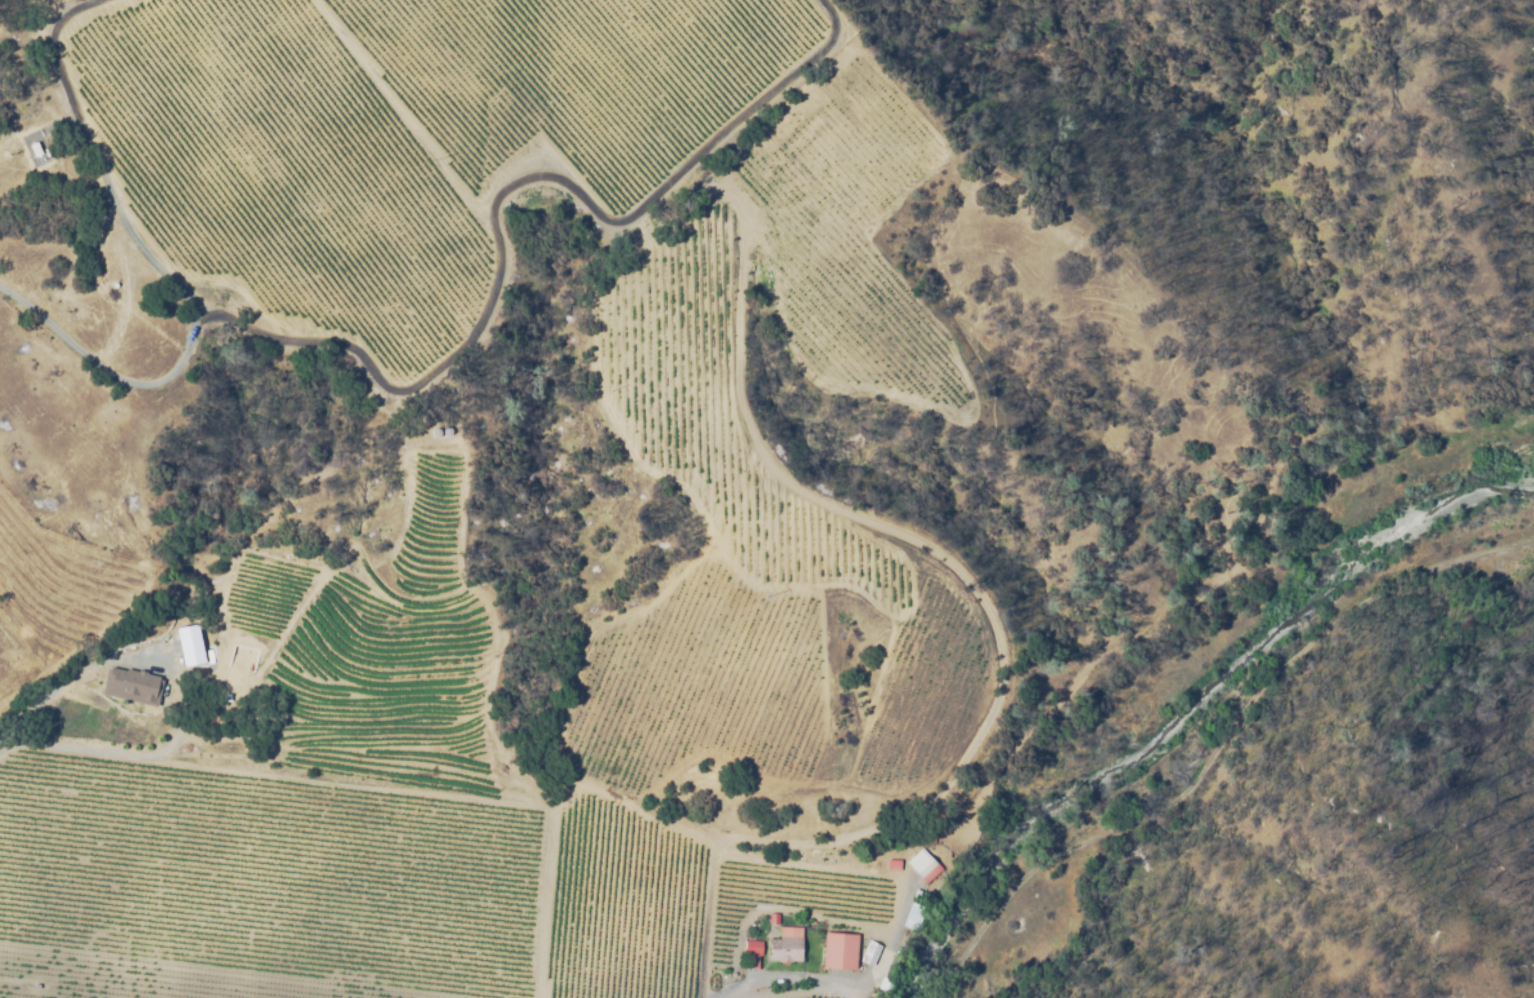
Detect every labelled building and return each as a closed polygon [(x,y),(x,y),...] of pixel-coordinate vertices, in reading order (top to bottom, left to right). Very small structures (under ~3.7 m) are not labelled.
[(42,154),(34,157),(28,144),(36,140),(42,154)] [(448,435),(447,435),(446,435),(445,434),(444,434),(444,433),(443,433),(443,432),(443,431),(443,430),(443,429),(444,428),(445,427),(446,427),(447,427),(448,427),(449,427),(449,428),(450,428),(450,429),(451,429),(451,430),(451,431),(451,432),(450,433),(450,434),(449,434),(448,435)] [(437,436),(436,436),(435,436),(434,435),(433,435),(432,434),(432,433),(432,432),(432,431),(432,430),(433,429),(434,428),(435,428),(436,428),(437,428),(438,428),(438,429),(439,429),(439,430),(440,431),(440,432),(440,433),(439,434),(439,435),(438,435),(437,436)] [(254,664),(233,662),(235,648),(255,649),(254,664)] [(150,697),(115,691),(118,672),(153,678),(152,681),(158,682),(156,694),(150,693),(150,697)] [(241,689),(233,689),(234,680),(242,681),(241,689)] [(926,884),(907,863),(923,849),(942,870),(926,884)] [(900,872),(887,871),(888,861),(901,862),(900,872)] [(922,904),(913,901),(916,890),(925,893),(922,904)] [(779,926),(769,925),(770,915),(780,916),(779,926)] [(801,963),(767,963),(768,940),(780,940),(780,927),(793,928),(793,938),(801,938),(801,963)] [(856,930),(853,965),(824,963),(826,928),(856,930)] [(761,957),(745,956),(746,941),(762,942),(761,957)] [(873,967),(860,962),(869,942),(882,947),(873,967)] [(887,994),(878,989),(883,979),(893,983),(887,994)]
